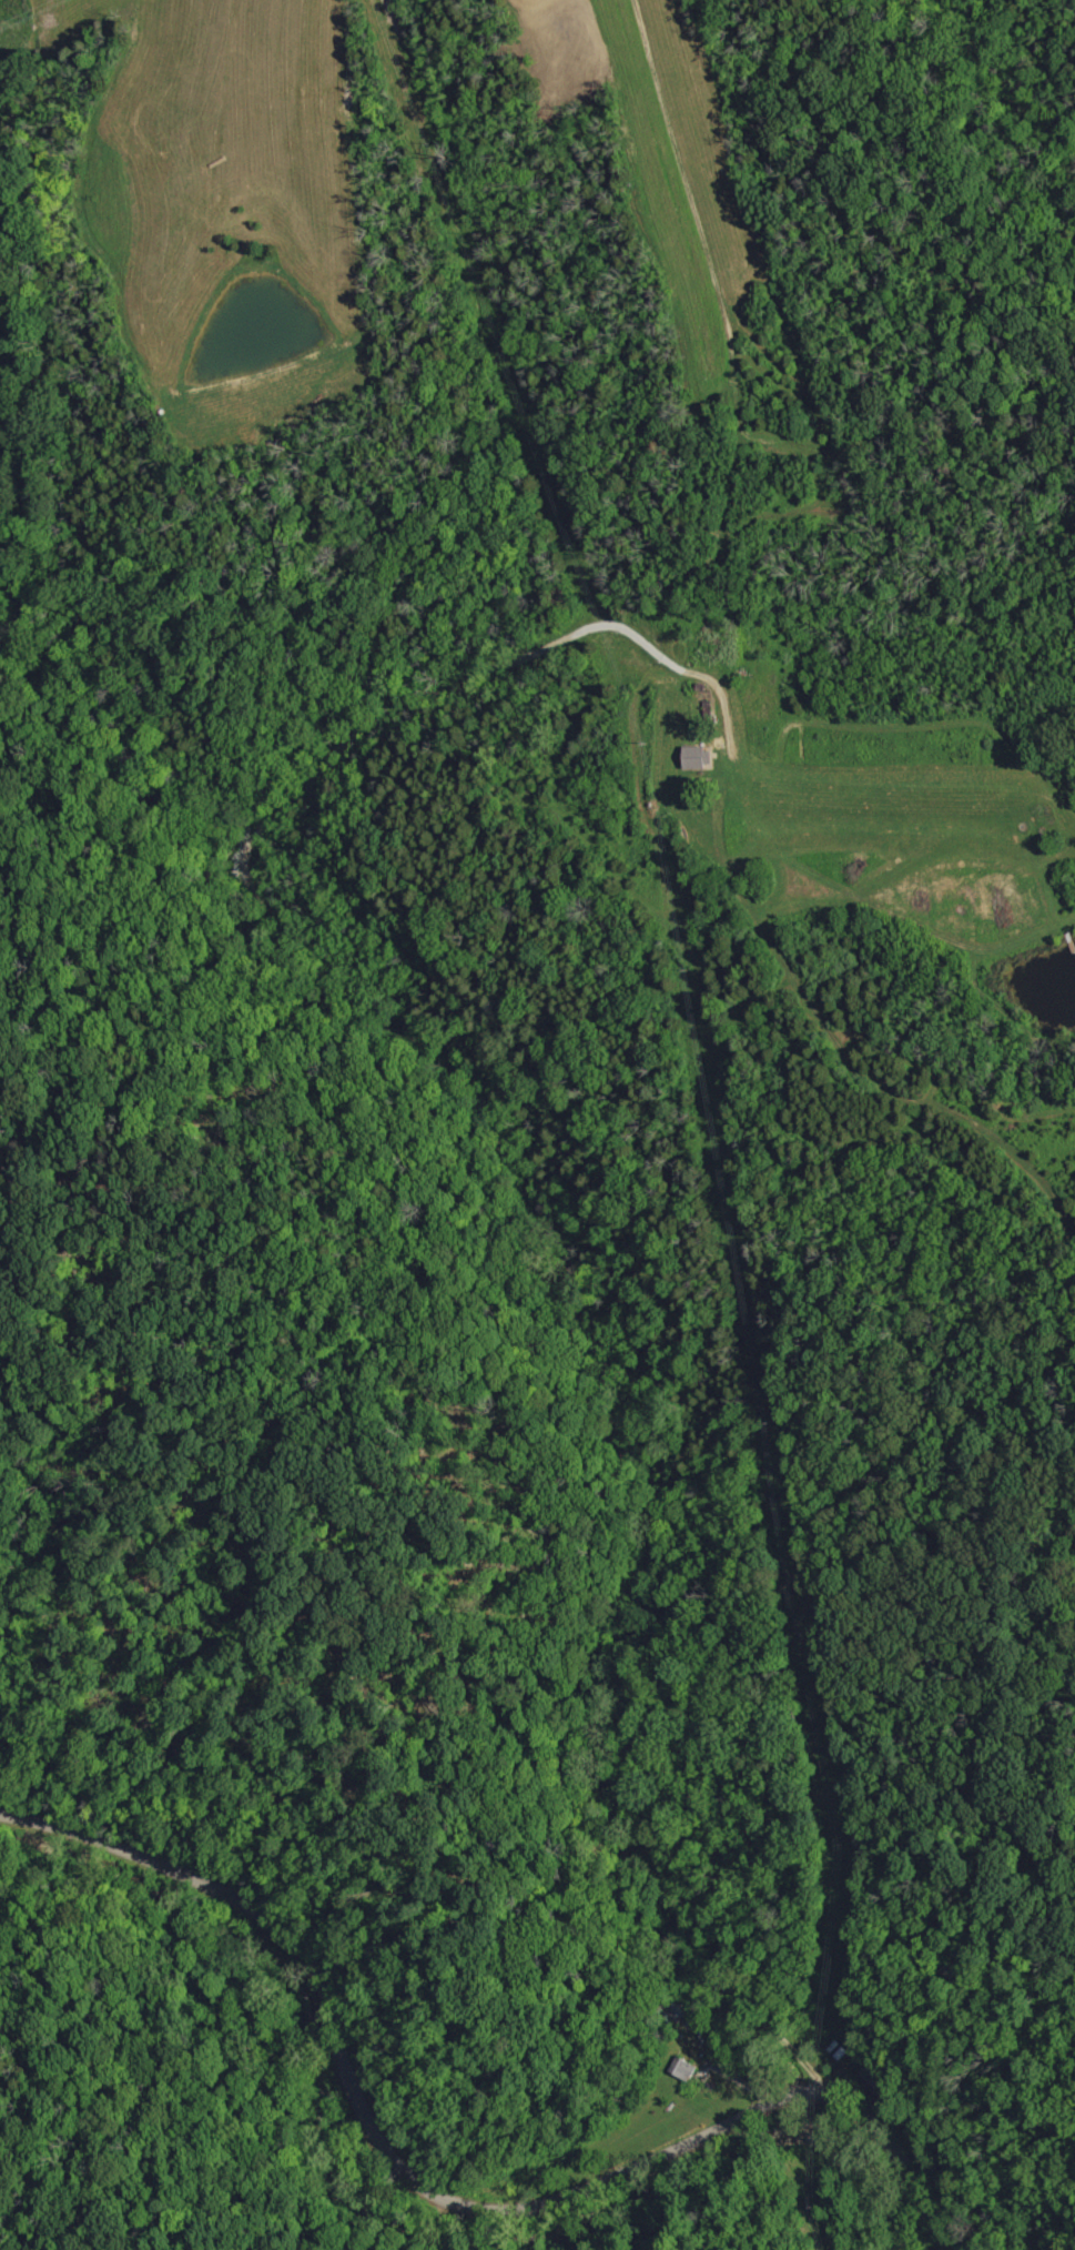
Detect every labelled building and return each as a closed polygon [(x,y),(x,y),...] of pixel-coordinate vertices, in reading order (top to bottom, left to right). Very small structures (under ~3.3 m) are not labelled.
[(710,746),(684,747),(685,769),(711,768),(710,746)] [(674,2023),(685,2013),(675,2001),(664,2011),(674,2023)] [(669,2070),(690,2082),(698,2066),(678,2054),(669,2070)]
